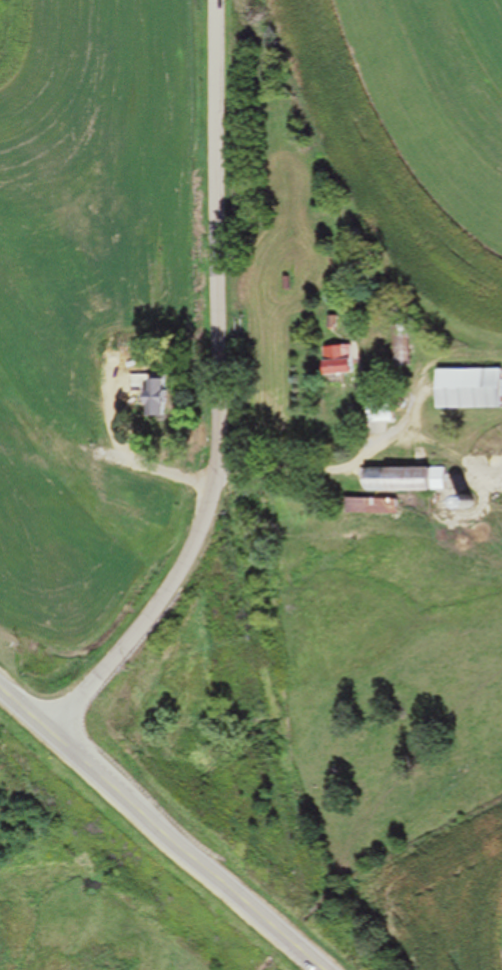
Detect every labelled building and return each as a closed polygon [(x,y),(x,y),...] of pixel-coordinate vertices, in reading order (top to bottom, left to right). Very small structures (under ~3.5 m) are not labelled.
[(352,376),(351,347),(317,347),(318,377),(352,376)] [(431,411),(500,411),(500,371),(431,371),(431,411)] [(138,419),(161,419),(161,381),(138,381),(138,419)] [(363,402),(363,423),(390,423),(390,402),(363,402)] [(437,493),(438,470),(356,469),(355,493),(437,493)] [(337,515),(392,515),(392,499),(337,499),(337,515)]
